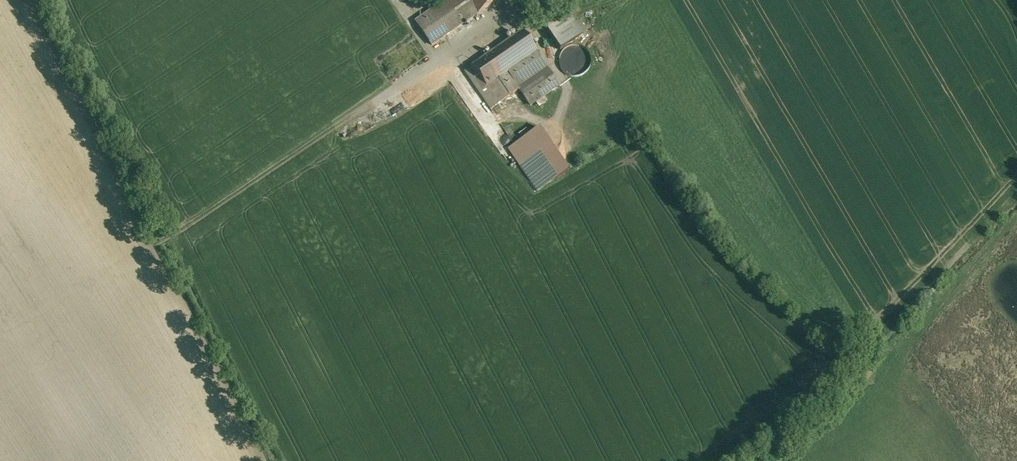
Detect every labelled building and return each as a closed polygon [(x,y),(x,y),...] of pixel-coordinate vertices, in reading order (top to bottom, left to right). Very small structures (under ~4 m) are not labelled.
[(417,22),(433,45),(498,0),(449,0),(417,22)] [(519,1),(525,10),(529,7),(524,0),(520,0),(519,1)] [(566,8),(543,24),(561,50),(584,34),(566,8)] [(560,85),(523,31),(465,71),(492,109),(520,89),(531,105),(560,85)] [(577,47),(575,46),(573,47),(570,48),(568,49),(566,50),(565,51),(563,53),(562,54),(562,56),(561,58),(561,60),(560,62),(561,64),(561,66),(562,68),(563,70),(564,71),(565,73),(567,74),(568,74),(570,75),(572,76),(574,76),(576,76),(580,76),(582,75),(584,74),(586,72),(587,71),(589,69),(590,67),(590,66),(591,64),(591,62),(591,61),(591,59),(590,57),(590,56),(588,53),(587,51),(585,49),(583,48),(581,47),(579,47),(577,47)] [(538,155),(521,166),(538,191),(555,179),(538,155)]
